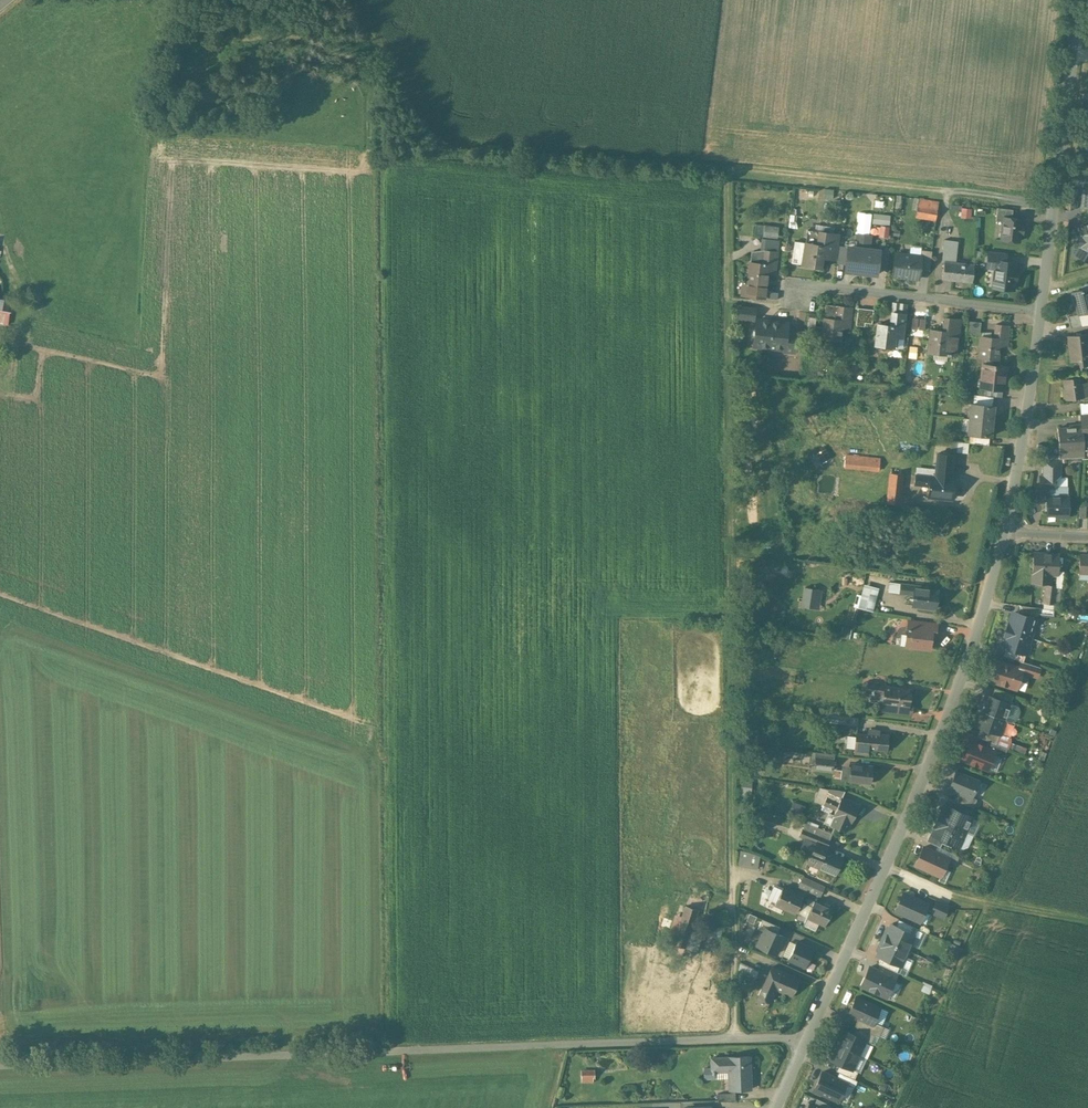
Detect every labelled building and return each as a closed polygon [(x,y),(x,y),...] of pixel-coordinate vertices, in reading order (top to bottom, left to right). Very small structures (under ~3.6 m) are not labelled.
[(823,188),(823,200),(832,200),(833,188),(823,188)] [(939,203),(919,200),(916,217),(936,220),(939,203)] [(970,218),(971,208),(961,207),(960,217),(970,218)] [(1083,226),(1087,225),(1087,208),(1081,207),(1080,217),(1083,226)] [(1013,210),(998,208),(996,221),(1004,222),(1004,218),(1012,219),(1013,210)] [(890,224),(890,214),(872,213),(872,224),(890,224)] [(1012,219),(1004,218),(1004,222),(1001,240),(1019,242),(1020,233),(1022,233),(1023,227),(1021,227),(1021,220),(1012,219)] [(878,235),(887,237),(889,226),(880,225),(878,235)] [(1079,228),(1081,235),(1081,238),(1080,238),(1079,244),(1080,244),(1080,248),(1076,254),(1087,262),(1087,225),(1083,226),(1079,228)] [(818,245),(806,243),(803,265),(821,267),(823,252),(831,253),(834,234),(821,232),(818,245)] [(870,236),(857,235),(856,248),(869,249),(870,236)] [(958,242),(944,240),(942,262),(944,263),(944,262),(955,263),(958,242)] [(846,271),(876,275),(877,267),(879,251),(869,249),(856,248),(849,247),(846,271)] [(932,251),(921,250),(920,257),(921,257),(920,270),(930,271),(932,251)] [(764,264),(751,262),(748,284),(766,286),(768,270),(776,271),(778,252),(765,251),(764,264)] [(887,268),(889,252),(879,251),(877,267),(887,268)] [(1006,253),(989,251),(987,263),(996,264),(997,261),(1005,262),(1006,253)] [(920,257),(896,254),(893,276),(918,279),(920,270),(921,257),(920,257)] [(1005,262),(997,261),(996,264),(994,288),(1013,290),(1014,282),(1016,282),(1017,272),(1015,272),(1016,264),(1005,262)] [(955,263),(944,262),(944,263),(942,279),(972,283),(974,265),(955,263)] [(766,286),(748,284),(746,296),(765,298),(766,286)] [(1083,291),(1083,290),(1072,293),(1073,293),(1079,314),(1078,314),(1079,315),(1087,312),(1087,290),(1083,291)] [(778,293),(766,292),(765,298),(778,300),(778,293)] [(906,306),(893,304),(892,312),(905,314),(906,306)] [(839,306),(826,305),(824,318),(837,319),(839,306)] [(837,319),(824,318),(822,339),(840,342),(843,326),(850,326),(852,308),(839,306),(837,319)] [(874,310),(858,308),(856,326),(865,327),(865,323),(872,324),(874,310)] [(891,325),(878,324),(875,346),(894,348),(895,337),(903,338),(905,314),(892,312),(891,325)] [(1079,315),(1078,314),(1068,317),(1071,329),(1087,325),(1087,312),(1079,315)] [(912,317),(912,327),(924,327),(925,317),(912,317)] [(960,319),(945,318),(944,331),(931,329),(929,353),(950,355),(950,354),(956,354),(960,319)] [(772,322),(757,320),(756,329),(754,331),(753,336),(755,338),(755,339),(759,339),(759,347),(769,348),(772,322)] [(966,333),(980,334),(981,321),(967,320),(966,333)] [(788,324),(772,322),(769,348),(784,349),(784,347),(785,347),(787,331),(788,324)] [(995,338),(982,337),(980,358),(998,360),(1000,344),(1008,345),(1010,326),(996,324),(995,338)] [(797,332),(787,331),(785,347),(784,347),(784,349),(784,352),(794,353),(797,332)] [(1068,337),(1071,362),(1080,361),(1080,365),(1087,363),(1087,334),(1068,337)] [(903,338),(895,337),(894,348),(901,349),(902,346),(903,345),(902,343),(903,338)] [(1006,367),(983,365),(982,380),(985,381),(984,388),(1003,390),(1006,367)] [(1080,378),(1064,380),(1065,390),(1063,390),(1064,400),(1083,397),(1082,389),(1081,384),(1080,378)] [(994,406),(971,403),(970,419),(992,422),(994,406)] [(992,422),(970,419),(968,433),(970,433),(990,435),(991,435),(992,422)] [(1081,427),(1058,429),(1059,453),(1083,451),(1083,444),(1082,427),(1081,427)] [(990,435),(970,433),(969,443),(989,445),(990,435)] [(968,452),(968,442),(957,442),(957,452),(968,452)] [(810,455),(815,465),(830,457),(825,447),(810,455)] [(1083,451),(1059,453),(1059,459),(1083,458),(1083,451)] [(954,455),(938,454),(936,477),(951,479),(954,455)] [(880,459),(845,456),(844,467),(879,471),(880,459)] [(1059,459),(1044,460),(1044,469),(1055,468),(1059,468),(1059,459)] [(1055,468),(1044,469),(1044,476),(1055,477),(1055,468)] [(903,475),(892,474),(888,503),(899,504),(903,475)] [(936,477),(916,475),(915,485),(929,486),(928,496),(952,499),(954,479),(951,479),(936,477)] [(1044,476),(1040,476),(1039,488),(1050,488),(1055,488),(1055,487),(1055,477),(1044,476)] [(1067,487),(1055,487),(1055,488),(1050,488),(1050,496),(1067,496),(1067,487)] [(1050,496),(1047,497),(1047,515),(1055,515),(1055,516),(1068,516),(1068,496),(1067,496),(1050,496)] [(1058,556),(1044,555),(1044,553),(1033,553),(1032,573),(1033,573),(1047,574),(1057,575),(1059,554),(1058,554),(1058,556)] [(1079,555),(1079,571),(1078,578),(1087,579),(1087,556),(1079,555)] [(1047,574),(1033,573),(1033,582),(1046,583),(1047,574)] [(916,586),(894,583),(893,592),(900,593),(915,595),(916,586)] [(1056,586),(1046,585),(1044,603),(1053,604),(1056,586)] [(938,591),(923,589),(923,587),(916,586),(915,595),(913,606),(935,609),(938,591)] [(1056,586),(1053,604),(1044,603),(1043,607),(1043,608),(1058,610),(1061,587),(1056,586)] [(815,589),(805,588),(803,602),(813,603),(815,589)] [(875,599),(862,596),(859,608),(872,611),(875,599)] [(1040,608),(1020,606),(1018,613),(1037,619),(1040,608)] [(1018,613),(1014,612),(1012,614),(1006,631),(1031,638),(1033,631),(1035,630),(1038,621),(1039,620),(1037,619),(1018,613)] [(937,624),(922,623),(921,629),(932,631),(932,632),(936,633),(937,624)] [(849,637),(851,628),(841,627),(840,636),(849,637)] [(921,629),(908,627),(905,646),(930,650),(932,632),(932,631),(921,629)] [(1031,638),(1006,631),(1002,645),(1003,647),(1007,648),(1026,654),(1028,655),(1030,649),(1028,646),(1031,638)] [(1026,654),(1007,648),(1004,656),(1021,661),(1023,662),(1026,654)] [(1019,668),(997,661),(994,670),(993,670),(990,672),(988,676),(990,680),(991,680),(991,681),(1016,689),(1021,672),(1022,669),(1019,668)] [(1023,662),(1021,661),(1019,668),(1022,669),(1021,672),(1037,677),(1040,667),(1023,662)] [(911,690),(885,687),(885,684),(867,682),(866,693),(869,693),(868,702),(888,704),(888,703),(909,705),(911,690)] [(1013,696),(994,689),(992,697),(1011,704),(1013,696)] [(992,697),(986,695),(980,711),(1005,720),(1007,713),(1009,714),(1012,704),(1011,704),(992,697)] [(909,705),(888,703),(888,704),(888,710),(912,713),(913,706),(909,705)] [(1005,720),(980,711),(975,725),(981,728),(1000,734),(1001,735),(1003,728),(1002,726),(1005,720)] [(839,715),(829,714),(828,722),(838,723),(839,715)] [(859,718),(839,715),(838,723),(858,725),(859,718)] [(1000,734),(981,728),(978,737),(989,741),(996,744),(1000,734)] [(879,731),(868,730),(868,733),(867,749),(887,751),(888,736),(878,735),(879,731)] [(868,733),(857,732),(855,751),(866,752),(867,749),(868,733)] [(996,744),(989,741),(986,748),(994,751),(993,755),(1003,759),(1007,748),(996,744)] [(984,747),(978,744),(978,745),(970,742),(967,749),(966,749),(962,759),(987,769),(993,755),(994,751),(986,748),(984,747)] [(1010,749),(1025,753),(1027,747),(1012,743),(1010,749)] [(835,759),(816,757),(815,766),(833,769),(835,759)] [(872,767),(851,764),(851,770),(849,781),(870,784),(872,767)] [(851,770),(843,769),(841,779),(849,781),(851,770)] [(972,797),(978,781),(956,772),(949,788),(970,797),(972,797)] [(741,779),(743,789),(752,787),(750,777),(741,779)] [(845,791),(829,789),(825,797),(839,803),(841,798),(842,798),(845,791)] [(963,803),(947,796),(943,805),(946,806),(959,812),(963,803)] [(839,803),(825,797),(822,804),(836,810),(839,803)] [(973,807),(976,799),(972,797),(970,797),(967,805),(973,807)] [(842,798),(841,798),(839,803),(836,810),(834,816),(836,816),(850,823),(851,823),(858,806),(842,798)] [(959,812),(946,806),(942,813),(940,812),(937,819),(965,832),(972,818),(959,812)] [(850,823),(836,816),(832,826),(846,832),(850,823)] [(965,832),(937,819),(934,826),(936,827),(933,834),(932,835),(944,840),(959,847),(965,832)] [(830,841),(803,829),(800,836),(827,848),(830,841)] [(944,840),(932,835),(933,834),(930,833),(926,841),(940,847),(944,840)] [(825,851),(815,847),(808,863),(818,868),(825,851)] [(948,859),(923,847),(915,865),(940,877),(948,859)] [(748,853),(741,851),(738,865),(746,867),(748,853)] [(842,859),(825,851),(818,868),(836,875),(842,859)] [(959,856),(953,853),(949,862),(955,865),(959,856)] [(824,886),(804,877),(800,887),(819,896),(824,886)] [(803,896),(784,887),(775,905),(795,914),(803,896)] [(927,904),(903,893),(895,911),(919,922),(927,904)] [(814,902),(809,899),(806,906),(811,908),(814,902)] [(832,909),(815,901),(814,902),(811,908),(807,917),(825,925),(832,909)] [(948,906),(936,901),(931,913),(943,918),(948,906)] [(686,907),(674,903),(662,941),(674,945),(686,907)] [(756,917),(750,914),(747,920),(753,923),(756,917)] [(765,928),(777,934),(780,928),(762,919),(758,929),(764,931),(765,928)] [(917,928),(899,920),(896,927),(914,935),(917,928)] [(896,927),(891,925),(888,932),(885,933),(882,939),(910,952),(913,943),(910,942),(914,935),(896,927)] [(757,946),(776,954),(784,937),(777,934),(765,928),(764,931),(757,946)] [(910,952),(882,939),(879,945),(881,948),(877,955),(881,957),(900,965),(903,958),(906,960),(910,952)] [(789,958),(789,959),(805,967),(813,950),(797,942),(792,951),(789,958)] [(789,958),(792,951),(787,948),(784,955),(789,958)] [(900,965),(881,957),(878,964),(897,972),(900,965)] [(759,971),(740,963),(738,972),(739,977),(753,984),(759,971)] [(800,979),(772,967),(764,984),(776,989),(792,997),(800,979)] [(895,979),(869,967),(861,985),(887,997),(895,979)] [(776,989),(764,984),(758,997),(770,1002),(776,989)] [(880,1008),(856,997),(848,1014),(858,1018),(872,1025),(874,1022),(880,1008)] [(872,1025),(858,1018),(855,1026),(856,1027),(874,1035),(879,1037),(884,1027),(874,1022),(872,1025)] [(874,1035),(856,1027),(853,1034),(866,1040),(865,1041),(871,1043),(874,1035)] [(853,1034),(843,1030),(840,1037),(837,1038),(834,1044),(859,1055),(865,1041),(866,1040),(853,1034)] [(859,1055),(834,1044),(832,1049),(833,1052),(829,1059),(840,1064),(852,1070),(852,1069),(859,1055)] [(749,1056),(729,1057),(711,1058),(712,1071),(712,1074),(715,1074),(715,1071),(729,1070),(730,1090),(750,1089),(750,1072),(748,1072),(747,1057),(749,1057),(749,1056)] [(852,1070),(840,1064),(836,1071),(839,1073),(854,1080),(858,1072),(852,1069),(852,1070)] [(837,1077),(823,1071),(813,1092),(839,1103),(848,1084),(848,1083),(837,1077)] [(585,1073),(585,1082),(598,1082),(598,1073),(585,1073)] [(839,1073),(837,1077),(848,1083),(848,1084),(855,1087),(857,1081),(854,1080),(839,1073)] [(735,1093),(717,1093),(718,1101),(735,1101),(735,1093)] [(829,1104),(817,1099),(814,1105),(821,1107),(827,1107),(829,1104)]
